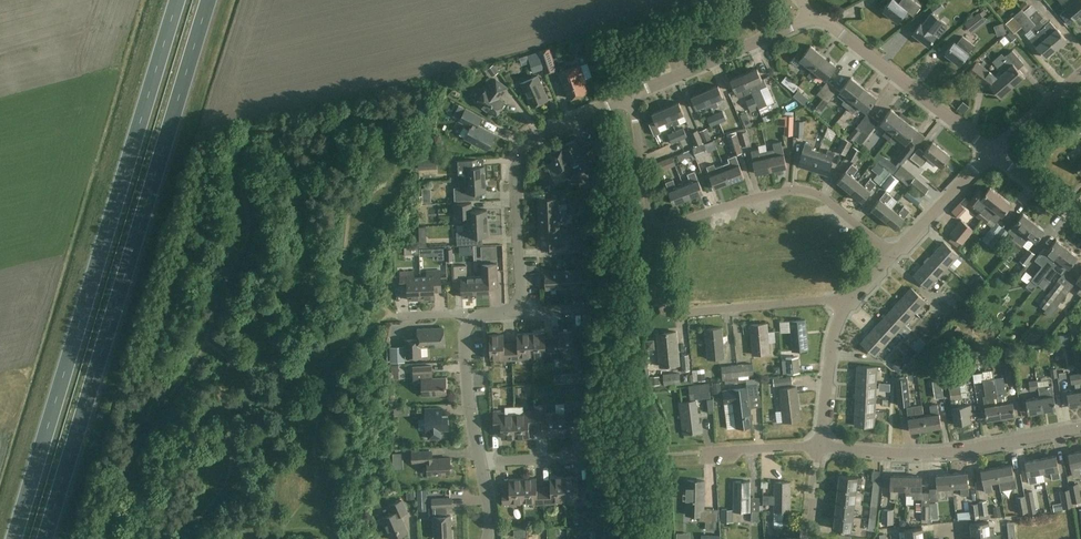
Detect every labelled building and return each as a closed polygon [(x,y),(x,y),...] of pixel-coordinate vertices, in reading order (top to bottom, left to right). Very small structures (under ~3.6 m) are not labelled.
[(912,0),(902,0),(899,4),(895,0),(891,0),(883,10),(898,21),(907,10),(913,15),(920,6),(912,0)] [(925,21),(934,14),(935,15),(944,9),(942,5),(948,0),(940,0),(921,15),(925,21)] [(1067,9),(1061,14),(1069,24),(1075,19),(1076,20),(1080,15),(1080,0),(1060,0),(1067,9)] [(1024,11),(1056,49),(1067,40),(1057,29),(1056,29),(1050,21),(1045,26),(1040,21),(1043,18),(1032,5),(1024,11)] [(987,13),(983,9),(964,24),(971,33),(986,21),(983,17),(987,13)] [(1020,24),(1027,32),(1030,29),(1035,35),(1030,40),(1036,46),(1046,58),(1056,49),(1024,11),(1016,19),(1020,24)] [(933,27),(926,21),(923,25),(921,24),(913,34),(928,46),(936,36),(930,31),(933,27)] [(974,46),(963,37),(957,44),(954,42),(945,54),(960,65),(969,54),(969,53),(974,46)] [(807,76),(823,56),(811,46),(804,55),(800,51),(791,62),(797,66),(801,61),(807,65),(805,67),(811,71),(807,76)] [(555,70),(549,49),(539,52),(545,73),(555,70)] [(543,70),(537,53),(527,56),(532,73),(543,70)] [(998,67),(1001,70),(1014,86),(1025,76),(1017,67),(1022,62),(1015,54),(1009,59),(1009,58),(998,67)] [(823,56),(807,76),(813,81),(818,74),(825,80),(836,66),(823,56)] [(979,77),(989,85),(990,84),(1001,97),(1014,86),(1001,70),(994,76),(996,78),(994,80),(988,75),(990,72),(976,62),(970,70),(979,77)] [(498,73),(493,65),(487,69),(492,77),(498,73)] [(585,80),(580,65),(559,72),(568,99),(587,92),(583,81),(585,80)] [(757,69),(744,75),(751,92),(757,90),(767,86),(764,80),(762,81),(757,69)] [(745,95),(751,92),(744,75),(731,80),(736,92),(742,89),(745,95)] [(548,99),(538,76),(521,84),(531,107),(548,99)] [(798,87),(786,77),(781,83),(794,93),(798,87)] [(847,109),(863,88),(851,78),(840,92),(840,93),(838,96),(844,101),(841,104),(847,109)] [(507,88),(496,80),(488,90),(486,89),(477,102),(495,116),(505,103),(499,99),(507,88)] [(817,95),(822,99),(833,86),(827,82),(817,95)] [(718,86),(705,91),(711,107),(712,110),(716,108),(714,102),(723,97),(718,86)] [(833,86),(822,99),(828,103),(838,90),(833,86)] [(876,98),(863,88),(847,109),(853,113),(858,107),(865,112),(876,98)] [(711,107),(705,91),(691,97),(696,109),(704,106),(706,110),(711,107)] [(753,98),(745,101),(749,110),(757,107),(753,98)] [(665,108),(672,125),(673,126),(679,124),(676,117),(684,114),(679,102),(665,108)] [(666,127),(672,125),(665,108),(652,114),(655,121),(649,124),(654,136),(661,133),(657,125),(664,122),(666,127)] [(482,118),(466,109),(459,121),(471,127),(465,138),(487,150),(495,135),(477,126),(482,118)] [(888,140),(903,120),(890,110),(884,117),(885,118),(880,124),(887,129),(882,135),(888,140)] [(718,123),(725,120),(722,112),(714,115),(718,123)] [(793,112),(786,112),(782,116),(777,118),(777,126),(784,126),(784,135),(792,135),(793,112)] [(750,123),(746,113),(740,116),(746,129),(754,126),(752,122),(750,123)] [(863,130),(873,118),(868,113),(848,137),(854,141),(863,130)] [(718,123),(714,115),(706,119),(710,127),(718,123)] [(879,122),(873,118),(863,130),(868,135),(879,122)] [(903,120),(888,140),(893,144),(898,138),(905,144),(910,137),(911,138),(917,131),(903,120)] [(803,122),(795,122),(794,137),(803,137),(803,122)] [(687,137),(683,129),(675,132),(678,140),(687,137)] [(711,139),(706,129),(699,132),(704,142),(711,139)] [(702,143),(697,131),(689,134),(694,146),(702,143)] [(751,144),(747,131),(738,134),(742,147),(751,144)] [(675,132),(667,136),(670,144),(678,140),(675,132)] [(742,153),(736,135),(727,138),(732,156),(742,153)] [(852,144),(843,139),(836,151),(845,156),(852,144)] [(576,140),(562,146),(572,167),(571,165),(579,161),(583,170),(597,164),(590,148),(581,152),(576,140)] [(916,145),(910,141),(897,158),(903,163),(916,145)] [(767,152),(772,171),(787,167),(784,154),(783,155),(780,142),(772,144),(774,150),(767,152)] [(814,170),(819,152),(812,150),(813,146),(805,143),(798,165),(814,170)] [(950,156),(933,143),(926,151),(920,146),(910,159),(920,167),(928,157),(941,167),(950,156)] [(708,155),(704,144),(692,149),(696,159),(708,155)] [(563,171),(572,167),(562,146),(563,148),(550,153),(555,166),(548,168),(555,184),(567,179),(563,171)] [(861,152),(853,147),(847,158),(855,163),(861,152)] [(689,151),(683,154),(685,159),(691,157),(689,151)] [(772,171),(767,152),(759,154),(759,151),(752,152),(754,161),(753,162),(756,175),(772,171)] [(827,154),(819,152),(814,170),(829,175),(833,162),(832,161),(835,153),(828,151),(827,154)] [(1072,162),(1080,173),(1080,155),(1072,162)] [(723,165),(730,183),(745,177),(740,165),(739,165),(736,156),(729,159),(730,162),(723,165)] [(675,166),(671,158),(657,163),(661,172),(675,166)] [(459,173),(459,180),(485,179),(484,166),(474,166),(473,159),(452,160),(453,173),(459,173)] [(715,189),(730,183),(723,165),(715,168),(714,164),(707,167),(711,176),(710,176),(715,189)] [(894,164),(888,171),(884,167),(874,180),(881,186),(891,173),(893,175),(899,168),(894,164)] [(850,192),(859,182),(852,177),(858,170),(852,165),(847,172),(846,171),(838,182),(850,192)] [(691,184),(684,186),(688,199),(703,193),(699,181),(698,181),(695,172),(688,175),(691,184)] [(910,182),(899,172),(896,175),(908,186),(908,185),(922,197),(928,190),(914,178),(910,182)] [(899,181),(891,175),(882,186),(890,192),(899,181)] [(486,192),(485,179),(459,180),(459,188),(454,188),(455,202),(471,201),(471,193),(486,192)] [(859,182),(850,192),(863,202),(871,192),(870,191),(876,184),(870,179),(864,186),(859,182)] [(688,199),(684,186),(676,189),(673,180),(666,183),(669,192),(673,204),(688,199)] [(921,198),(905,184),(901,188),(906,193),(904,196),(911,201),(909,203),(913,207),(915,205),(921,198)] [(982,220),(1001,196),(990,188),(985,194),(980,190),(970,202),(982,211),(978,216),(982,220)] [(884,219),(892,209),(886,204),(892,197),(886,192),(880,199),(871,209),(884,219)] [(1001,196),(982,220),(986,223),(987,223),(992,227),(988,232),(994,237),(1002,228),(996,223),(1002,215),(1002,216),(1011,204),(1001,196)] [(540,216),(567,214),(567,209),(559,209),(558,198),(539,199),(540,216)] [(467,217),(468,224),(487,223),(487,210),(472,211),(471,203),(455,204),(455,217),(467,217)] [(898,214),(892,209),(884,219),(896,230),(904,220),(904,219),(910,212),(904,207),(898,214)] [(567,214),(540,216),(540,232),(568,231),(568,230),(560,231),(559,221),(567,220),(567,214)] [(572,223),(581,224),(582,214),(572,214),(572,223)] [(1012,250),(1034,222),(1023,214),(1014,225),(1020,230),(1007,246),(1012,250)] [(973,230),(962,221),(951,236),(952,237),(949,241),(957,247),(961,243),(962,245),(973,230)] [(1044,230),(1034,222),(1012,250),(1016,253),(1029,237),(1035,241),(1044,230)] [(488,236),(487,223),(468,224),(463,225),(463,231),(456,232),(457,245),(473,244),(473,237),(488,236)] [(1008,233),(1002,228),(995,238),(1001,243),(1008,233)] [(568,231),(540,232),(541,248),(560,248),(560,237),(568,236),(568,231)] [(1040,273),(1044,277),(1067,248),(1057,240),(1048,252),(1053,256),(1040,273)] [(944,243),(934,254),(948,267),(958,256),(944,243)] [(582,253),(581,244),(568,245),(569,254),(582,253)] [(1067,248),(1044,277),(1049,280),(1057,270),(1062,274),(1067,267),(1068,268),(1077,256),(1067,248)] [(1034,254),(1028,250),(1020,261),(1026,266),(1034,254)] [(938,278),(948,267),(934,254),(924,265),(938,278)] [(475,277),(476,297),(489,296),(489,281),(498,281),(497,264),(482,265),(483,276),(475,277)] [(928,289),(938,278),(924,265),(913,276),(928,289)] [(476,297),(475,277),(467,277),(466,266),(454,266),(454,283),(462,282),(462,297),(476,297)] [(582,270),(570,271),(571,288),(583,288),(582,270)] [(427,277),(421,277),(422,299),(435,299),(434,286),(441,285),(440,271),(427,271),(427,277)] [(559,289),(558,271),(545,272),(546,290),(559,289)] [(558,271),(559,289),(571,288),(570,271),(558,271)] [(408,300),(422,299),(421,277),(414,278),(414,272),(400,273),(401,287),(408,287),(408,300)] [(1051,302),(1071,277),(1064,272),(1039,306),(1045,310),(1051,302)] [(980,276),(975,281),(981,287),(986,282),(980,276)] [(1076,280),(1071,277),(1051,302),(1057,306),(1076,280)] [(901,300),(915,313),(925,302),(911,289),(901,300)] [(891,311),(905,324),(915,313),(901,300),(891,311)] [(895,335),(905,324),(891,311),(881,322),(895,335)] [(808,350),(805,321),(789,322),(792,352),(785,352),(787,374),(799,373),(798,358),(796,358),(796,352),(808,350)] [(871,333),(885,346),(895,335),(881,322),(871,333)] [(770,354),(767,324),(751,326),(753,355),(770,354)] [(444,346),(443,328),(417,329),(418,340),(406,340),(407,358),(421,357),(421,347),(444,346)] [(725,358),(722,328),(705,330),(708,359),(725,358)] [(559,341),(552,342),(553,358),(560,358),(560,355),(574,354),(573,331),(558,332),(559,341)] [(519,357),(532,356),(531,333),(517,334),(518,343),(511,344),(512,360),(519,360),(519,357)] [(545,358),(553,358),(552,342),(545,342),(544,333),(531,333),(532,356),(545,356),(545,358)] [(679,366),(676,333),(658,335),(661,367),(679,366)] [(885,346),(871,333),(861,344),(875,357),(885,346)] [(512,360),(511,344),(504,344),(503,335),(490,335),(491,358),(504,358),(504,360),(512,360)] [(919,344),(914,348),(920,354),(924,350),(919,344)] [(906,354),(901,359),(906,364),(911,360),(906,354)] [(690,370),(688,356),(681,356),(683,371),(690,370)] [(1017,384),(1012,358),(1007,359),(1008,369),(1005,370),(1008,385),(1017,384)] [(737,366),(739,378),(754,376),(753,364),(737,366)] [(899,364),(894,369),(899,373),(903,368),(899,364)] [(432,373),(431,366),(413,367),(414,374),(415,374),(415,383),(422,383),(422,395),(447,394),(446,378),(430,379),(429,373),(432,373)] [(738,378),(739,378),(737,366),(722,367),(723,381),(738,380),(738,378)] [(857,366),(856,381),(876,382),(877,367),(857,366)] [(1068,384),(1066,371),(1059,373),(1061,386),(1068,384)] [(577,374),(553,375),(554,385),(578,383),(577,374)] [(1080,383),(1079,374),(1070,375),(1072,384),(1075,384),(1076,392),(1067,394),(1069,406),(1080,404),(1080,389),(1080,383)] [(792,384),(791,377),(772,379),(773,387),(792,384)] [(906,378),(896,379),(898,406),(909,404),(906,378)] [(997,392),(1001,417),(1014,415),(1012,403),(1006,404),(1004,395),(1006,395),(1003,378),(986,380),(987,388),(996,386),(997,392)] [(943,395),(941,380),(932,381),(933,386),(935,385),(936,396),(943,395)] [(961,398),(959,380),(948,381),(951,400),(961,398)] [(856,396),(876,397),(876,382),(856,381),(856,396)] [(1038,389),(1036,381),(1028,382),(1030,390),(1038,389)] [(711,397),(709,384),(689,387),(691,399),(692,401),(680,403),(683,435),(702,433),(701,423),(698,424),(695,399),(711,397)] [(759,396),(757,384),(749,385),(749,387),(731,389),(731,390),(723,391),(725,404),(733,403),(736,428),(752,426),(749,397),(759,396)] [(1038,388),(1039,398),(1040,398),(1042,411),(1056,409),(1052,385),(1038,388)] [(801,420),(797,387),(779,389),(783,422),(801,420)] [(985,407),(987,420),(1001,417),(997,392),(989,393),(990,396),(983,397),(985,407)] [(855,411),(875,412),(876,397),(856,396),(855,411)] [(1028,413),(1042,411),(1040,398),(1039,398),(1026,400),(1028,413)] [(535,411),(536,427),(543,427),(543,437),(557,436),(556,413),(547,413),(546,405),(535,406),(535,411)] [(931,415),(924,416),(926,430),(941,427),(939,414),(938,414),(937,405),(929,406),(931,415)] [(972,414),(971,405),(952,408),(955,425),(970,423),(969,414),(972,414)] [(914,408),(907,409),(908,418),(907,419),(909,432),(926,430),(924,416),(922,407),(914,408)] [(442,415),(441,408),(425,408),(426,431),(428,430),(428,439),(441,439),(440,430),(448,430),(448,415),(442,415)] [(569,412),(556,413),(557,436),(570,435),(570,425),(577,425),(576,409),(569,410),(569,412)] [(527,414),(514,415),(516,438),(529,437),(529,427),(536,427),(535,411),(527,411),(527,414)] [(875,412),(855,411),(854,426),(874,427),(875,412)] [(502,438),(516,438),(514,415),(501,415),(501,413),(494,413),(494,429),(501,429),(502,438)] [(432,459),(432,451),(412,452),(412,463),(428,462),(428,475),(450,474),(450,458),(432,459)] [(1080,464),(1080,451),(1068,453),(1072,476),(1080,474),(1079,465),(1080,464)] [(1056,456),(1040,459),(1043,472),(1050,470),(1052,479),(1059,478),(1057,469),(1058,469),(1056,456)] [(1035,473),(1043,472),(1040,459),(1025,462),(1027,475),(1028,474),(1029,484),(1037,482),(1035,473)] [(997,468),(999,481),(1001,490),(1015,487),(1013,478),(1014,478),(1011,465),(997,468)] [(991,482),(999,481),(997,468),(981,471),(983,484),(984,484),(986,493),(993,491),(991,482)] [(967,472),(952,474),(953,487),(960,487),(961,496),(969,495),(968,486),(969,486),(967,472)] [(945,488),(953,487),(952,474),(935,475),(936,489),(930,489),(932,509),(945,508),(944,501),(938,501),(938,498),(946,497),(945,488)] [(838,489),(856,491),(858,477),(840,475),(838,489)] [(564,477),(565,500),(578,499),(578,502),(586,502),(585,486),(578,486),(578,476),(564,477)] [(906,485),(906,476),(890,476),(889,490),(890,490),(890,499),(898,499),(898,490),(905,490),(905,496),(906,496),(906,485)] [(906,496),(913,496),(913,499),(921,499),(922,476),(906,476),(906,485),(906,496)] [(544,488),(544,504),(552,503),(552,501),(565,500),(564,477),(550,478),(551,487),(544,488)] [(537,504),(544,504),(544,488),(537,488),(536,478),(523,479),(524,502),(537,501),(537,504)] [(510,503),(524,502),(523,479),(509,480),(509,489),(502,490),(503,506),(510,505),(510,503)] [(700,510),(699,521),(700,521),(700,527),(706,527),(706,528),(706,533),(716,533),(717,510),(703,509),(704,481),(687,481),(686,509),(700,510)] [(750,482),(734,482),(734,512),(750,512),(750,511),(752,511),(752,528),(755,528),(755,525),(759,525),(759,511),(762,511),(762,506),(759,506),(759,498),(750,498),(750,482)] [(791,483),(775,482),(774,522),(784,522),(784,512),(791,512),(791,483)] [(1073,508),(1080,506),(1080,502),(1078,484),(1069,485),(1070,489),(1069,490),(1073,508)] [(855,504),(856,491),(838,489),(837,502),(855,504)] [(1073,508),(1069,490),(1060,491),(1063,509),(1073,508)] [(1026,496),(1025,496),(1028,512),(1029,512),(1029,514),(1036,513),(1033,491),(1026,493),(1026,496)] [(1028,512),(1025,496),(1016,497),(1019,517),(1027,516),(1027,512),(1028,512)] [(452,507),(452,498),(432,499),(432,508),(433,508),(434,517),(435,538),(452,538),(451,516),(447,516),(446,507),(452,507)] [(402,500),(390,505),(394,513),(382,518),(392,538),(394,538),(408,533),(400,516),(407,513),(402,500)] [(988,515),(987,501),(978,502),(980,519),(991,518),(990,514),(988,515)] [(835,516),(853,518),(855,504),(837,502),(835,516)] [(980,519),(978,504),(970,505),(971,511),(971,519),(972,520),(980,519)] [(922,507),(921,524),(930,524),(930,507),(922,507)] [(894,510),(882,510),(882,523),(893,524),(894,510)] [(971,511),(957,512),(958,520),(971,519),(971,511)] [(852,531),(853,518),(835,516),(834,529),(852,531)] [(1017,522),(1016,516),(1011,516),(1011,522),(1007,523),(1008,533),(1014,533),(1013,522),(1017,522)] [(991,535),(996,534),(995,528),(990,528),(989,522),(971,523),(973,537),(991,535)] [(529,529),(518,527),(516,537),(525,538),(527,538),(529,529)] [(906,538),(924,538),(923,528),(905,530),(906,538)]
